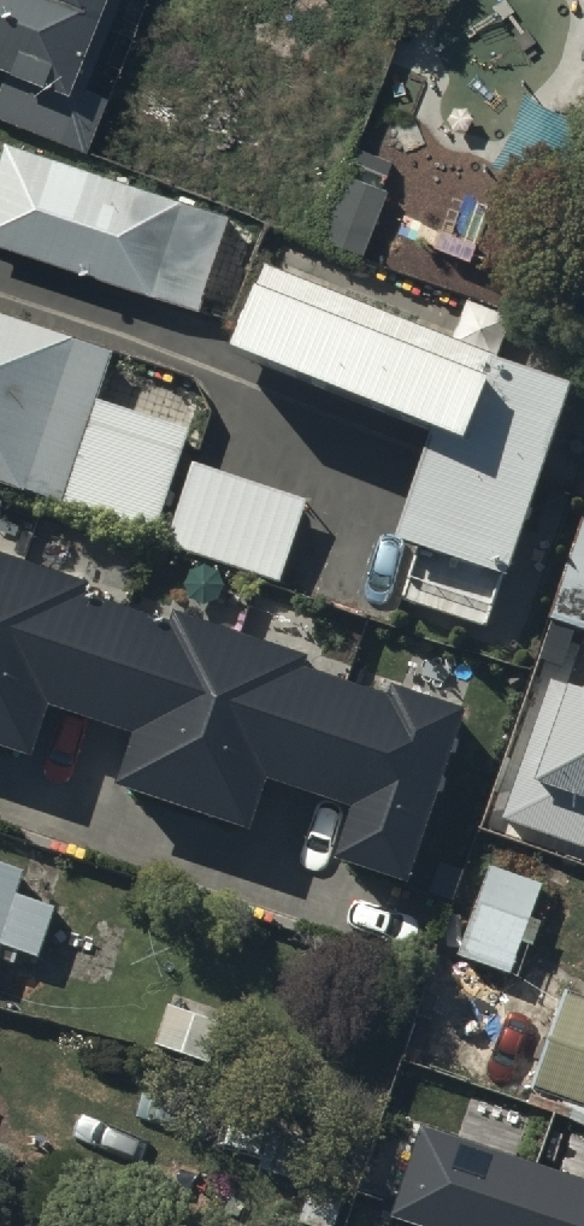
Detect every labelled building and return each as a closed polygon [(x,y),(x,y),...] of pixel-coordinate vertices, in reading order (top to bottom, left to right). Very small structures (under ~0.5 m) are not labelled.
[(4,80),(0,89),(0,123),(91,161),(114,105),(88,94),(125,0),(0,0),(0,78),(4,80)] [(0,176),(0,247),(202,314),(233,219),(10,146),(0,176)] [(404,613),(502,648),(583,422),(583,392),(267,278),(229,384),(437,460),(400,560),(420,567),(404,613)] [(0,330),(0,498),(68,519),(68,518),(159,546),(192,438),(102,410),(116,366),(0,330)] [(312,512),(192,475),(166,555),(282,593),(312,512)] [(546,632),(583,645),(583,522),(546,632)] [(473,729),(396,703),(391,715),(312,688),(317,673),(181,626),(176,642),(96,615),(101,601),(0,567),(0,759),(42,773),(62,715),(151,745),(131,805),(263,850),(282,796),(364,824),(346,876),(414,899),(473,729)] [(550,679),(501,821),(583,850),(583,690),(550,679)] [(0,875),(0,965),(4,954),(40,966),(56,915),(20,904),(27,884),(0,875)] [(559,994),(518,1103),(583,1128),(583,1004),(559,994)] [(421,1123),(389,1216),(419,1225),(583,1225),(583,1177),(421,1123)]
